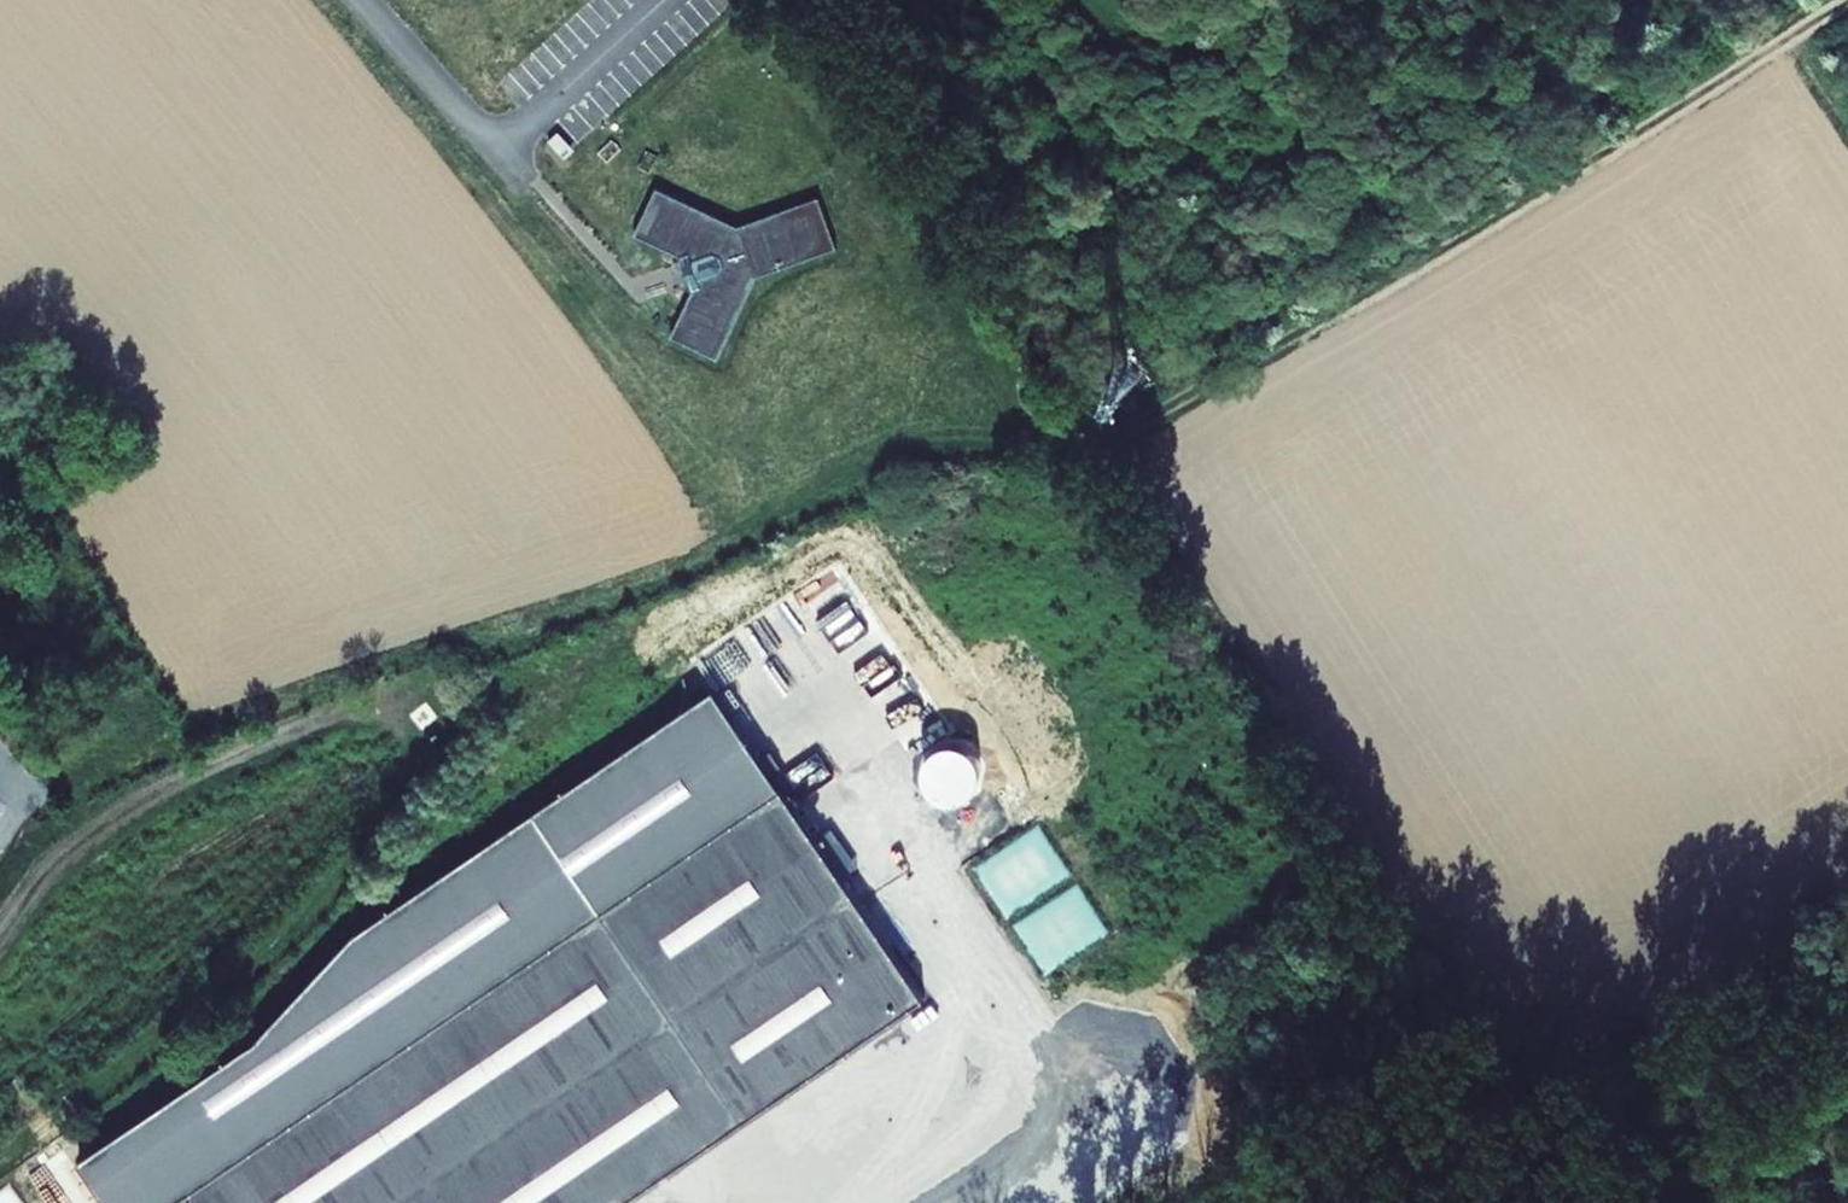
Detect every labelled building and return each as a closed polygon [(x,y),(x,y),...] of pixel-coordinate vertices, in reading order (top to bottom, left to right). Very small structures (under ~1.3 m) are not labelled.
[(667,193),(639,236),(682,264),(690,299),(662,342),(706,371),(754,295),(837,276),(826,223),(742,241),(667,193)] [(805,770),(739,670),(389,923),(284,1031),(109,1148),(145,1202),(151,1202),(206,1167),(805,770)] [(946,981),(805,770),(206,1167),(230,1202),(611,1202),(946,981)] [(1002,913),(1068,881),(1043,830),(977,861),(1002,913)] [(1037,970),(1105,939),(1082,888),(1014,918),(1037,970)]
